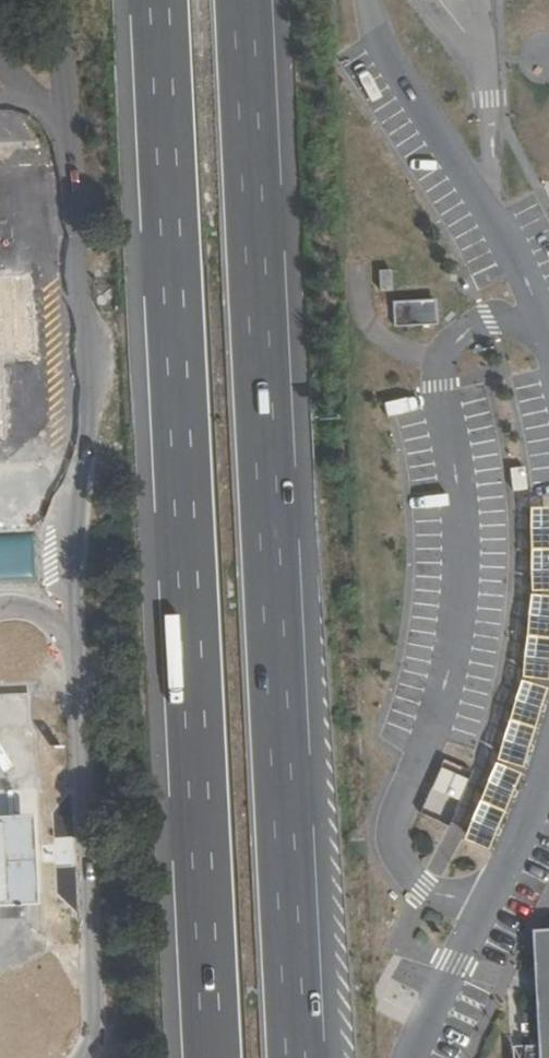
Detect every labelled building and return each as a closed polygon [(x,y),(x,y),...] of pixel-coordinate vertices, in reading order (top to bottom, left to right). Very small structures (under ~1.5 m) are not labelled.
[(431,323),(429,300),(390,305),(392,328),(431,323)] [(0,826),(0,913),(47,911),(42,823),(0,826)] [(530,932),(535,1046),(519,1046),(520,1057),(548,1057),(548,931),(530,932)]
